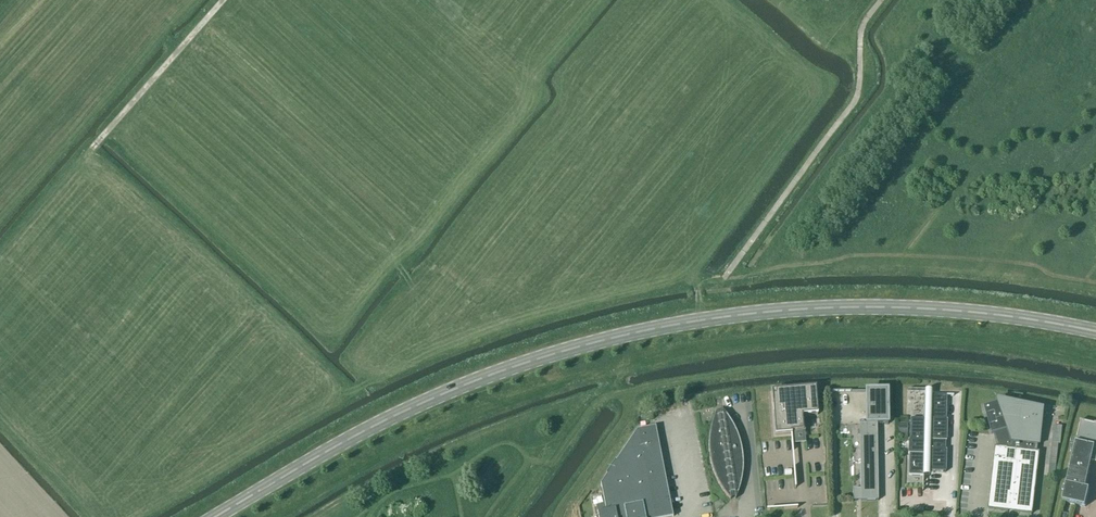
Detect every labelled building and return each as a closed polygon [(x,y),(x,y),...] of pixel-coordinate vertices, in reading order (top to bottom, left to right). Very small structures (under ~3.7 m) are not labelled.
[(775,436),(791,435),(791,433),(803,432),(801,416),(817,415),(815,388),(771,392),(775,436)] [(953,397),(953,396),(932,396),(932,390),(908,390),(907,390),(924,391),(923,419),(910,419),(909,440),(908,440),(908,454),(909,454),(908,476),(922,476),(922,491),(923,476),(929,476),(929,472),(945,473),(946,450),(944,450),(944,442),(946,442),(946,420),(945,420),(946,397),(953,397)] [(853,501),(878,501),(877,425),(888,425),(887,391),(865,392),(866,424),(859,424),(860,490),(853,490),(853,501)] [(1025,409),(1003,407),(1001,401),(983,406),(991,434),(994,433),(996,440),(999,440),(998,448),(996,447),(989,509),(1032,514),(1039,452),(1036,452),(1037,444),(1040,445),(1044,409),(1025,407),(1025,409)] [(730,500),(735,499),(736,497),(738,494),(739,492),(739,489),(740,486),(741,483),(741,481),(742,478),(742,475),(743,472),(743,469),(743,467),(743,464),(743,461),(743,458),(742,455),(742,453),(742,450),(741,447),(740,444),(740,442),(739,439),(738,436),(737,434),(736,431),(734,428),(733,426),(732,423),(730,421),(729,419),(727,416),(725,414),(723,412),(722,410),(717,411),(716,413),(714,416),(714,418),(713,421),(712,423),(711,426),(711,429),(710,431),(710,434),(709,437),(709,440),(709,442),(709,445),(709,448),(709,451),(709,453),(710,456),(710,459),(711,462),(711,464),(712,467),(713,469),(713,472),(714,475),(715,477),(717,480),(718,482),(719,485),(720,487),(722,489),(724,492),(725,494),(727,496),(730,500)] [(1080,421),(1080,422),(1081,422),(1076,443),(1062,502),(1085,507),(1089,490),(1085,489),(1091,461),(1095,462),(1095,424),(1080,421)] [(904,423),(901,423),(898,424),(898,436),(907,435),(907,423),(904,423)] [(596,506),(598,516),(673,516),(671,508),(660,450),(659,445),(655,427),(637,431),(616,462),(615,461),(613,463),(614,464),(609,473),(607,472),(606,475),(607,475),(601,485),(604,505),(596,506)] [(1057,466),(1059,444),(1052,443),(1050,465),(1057,466)]
